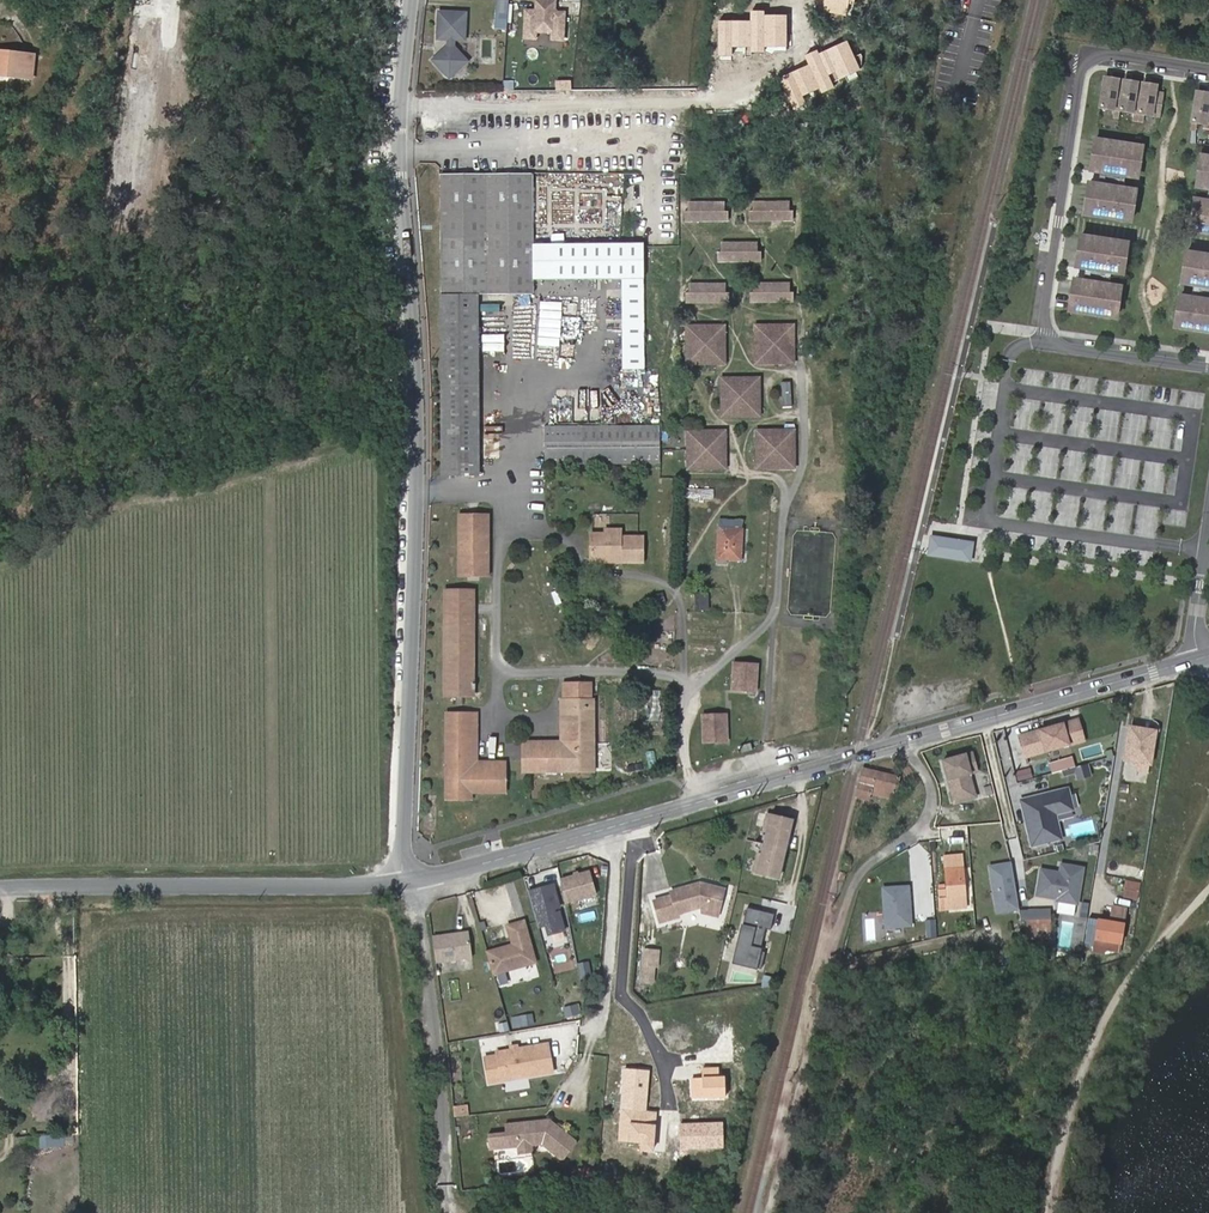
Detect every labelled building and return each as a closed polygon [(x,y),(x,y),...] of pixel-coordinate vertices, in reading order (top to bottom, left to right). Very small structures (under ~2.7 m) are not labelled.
[(493,29),(506,31),(508,0),(495,0),(493,29)] [(536,10),(525,11),(524,39),(539,43),(540,36),(551,36),(566,43),(568,16),(559,12),(558,2),(539,0),(537,0),(536,10)] [(823,9),(853,15),(855,0),(825,0),(823,9)] [(468,10),(438,9),(435,40),(448,45),(431,60),(454,82),(471,65),(458,41),(467,43),(468,10)] [(750,21),(718,21),(718,55),(731,56),(732,47),(751,48),(751,51),(764,52),(764,48),(786,49),(787,15),(765,15),(765,11),(750,10),(750,21)] [(860,69),(847,40),(819,53),(817,50),(804,56),(808,65),(777,80),(792,110),(806,103),(803,96),(819,88),(822,94),(835,88),(829,75),(832,73),(836,80),(845,76),(847,81),(858,76),(856,71),(860,69)] [(6,74),(32,77),(35,55),(0,51),(0,65),(6,66),(6,74)] [(1118,85),(1119,79),(1106,77),(1105,84),(1118,85)] [(1137,88),(1138,82),(1125,80),(1124,86),(1137,88)] [(1156,91),(1157,85),(1144,83),(1143,89),(1156,91)] [(1160,115),(1163,92),(1156,91),(1143,89),(1137,88),(1124,86),(1105,84),(1102,106),(1160,115)] [(1198,91),(1197,98),(1208,99),(1208,93),(1198,91)] [(1197,98),(1194,120),(1208,122),(1208,99),(1197,98)] [(457,121),(471,123),(472,116),(458,114),(457,121)] [(1107,172),(1111,141),(1097,139),(1092,170),(1107,172)] [(1139,171),(1143,146),(1111,141),(1107,172),(1131,176),(1132,170),(1139,171)] [(1198,180),(1205,181),(1204,187),(1208,188),(1208,156),(1202,155),(1198,180)] [(441,172),(441,246),(441,293),(476,293),(530,293),(530,279),(530,243),(530,239),(529,172),(441,172)] [(1100,216),(1105,185),(1090,182),(1085,214),(1100,216)] [(1132,221),(1135,196),(1128,195),(1129,188),(1105,185),(1100,216),(1132,221)] [(1191,230),(1208,233),(1208,201),(1202,200),(1202,206),(1194,205),(1191,230)] [(724,203),(687,203),(687,212),(693,212),(693,220),(717,220),(717,211),(724,212),(724,203)] [(788,203),(752,203),(752,212),(758,212),(758,220),(782,220),(782,212),(788,212),(788,203)] [(724,212),(717,211),(717,220),(726,220),(727,212),(724,212)] [(693,220),(693,212),(687,212),(684,212),(684,220),(693,220)] [(758,220),(758,212),(752,212),(749,212),(749,220),(758,220)] [(788,212),(782,212),(782,220),(791,220),(792,212),(788,212)] [(1092,269),(1097,237),(1082,235),(1077,266),(1092,269)] [(1124,267),(1128,242),(1097,237),(1092,269),(1116,272),(1117,266),(1124,267)] [(530,243),(530,279),(543,279),(544,243),(530,243)] [(641,243),(579,243),(544,243),(543,279),(578,280),(619,280),(618,369),(640,369),(641,243)] [(758,244),(722,244),(721,253),(728,253),(728,261),(752,261),(752,253),(758,253),(758,244)] [(1184,276),(1191,277),(1190,283),(1208,286),(1208,254),(1188,251),(1184,276)] [(728,261),(728,253),(721,253),(719,253),(718,261),(728,261)] [(758,253),(752,253),(752,261),(761,261),(761,253),(758,253)] [(1115,285),(1075,279),(1070,310),(1117,317),(1121,292),(1114,291),(1115,285)] [(723,285),(687,285),(687,293),(693,293),(693,302),(717,302),(717,293),(723,293),(723,285)] [(788,285),(752,285),(751,293),(758,294),(758,302),(782,302),(782,293),(788,293),(788,285)] [(476,293),(441,293),(442,474),(477,474),(476,293)] [(693,302),(693,293),(687,293),(684,293),(683,301),(693,302)] [(723,293),(717,293),(717,302),(726,302),(726,293),(723,293)] [(758,302),(758,294),(751,293),(749,293),(748,302),(758,302)] [(788,293),(782,293),(782,302),(791,302),(791,293),(788,293)] [(1188,296),(1187,302),(1180,301),(1176,326),(1208,331),(1208,299),(1188,296)] [(538,331),(558,333),(561,312),(540,310),(538,331)] [(720,328),(686,328),(687,362),(721,362),(720,328)] [(789,328),(755,328),(755,361),(789,361),(789,328)] [(482,336),(482,352),(503,352),(504,336),(482,336)] [(756,382),(720,382),(720,414),(756,415),(756,382)] [(793,407),(806,387),(799,382),(785,402),(793,407)] [(658,424),(645,424),(574,424),(545,424),(544,462),(572,462),(645,461),(658,461),(658,424)] [(722,432),(687,432),(686,465),(721,465),(722,432)] [(790,434),(756,433),(756,464),(790,464),(790,434)] [(740,499),(757,499),(757,491),(740,490),(740,499)] [(756,510),(755,530),(764,530),(765,511),(756,510)] [(489,512),(458,512),(458,575),(489,575),(489,512)] [(742,520),(719,519),(717,557),(741,558),(742,520)] [(618,555),(618,560),(642,560),(643,534),(620,534),(620,526),(604,525),(604,531),(590,531),(590,554),(618,555)] [(930,536),(926,558),(972,565),(975,543),(930,536)] [(754,539),(754,561),(764,561),(764,539),(754,539)] [(731,568),(731,588),(741,588),(742,568),(731,568)] [(754,592),(764,592),(764,572),(755,571),(754,592)] [(445,592),(445,692),(471,692),(471,592),(445,592)] [(662,594),(652,596),(654,605),(664,603),(662,594)] [(700,596),(701,605),(722,605),(722,595),(700,596)] [(758,662),(731,661),(730,695),(758,696),(758,662)] [(591,681),(571,680),(563,680),(563,697),(560,697),(560,708),(569,708),(569,746),(531,746),(531,770),(572,770),(592,770),(591,681)] [(569,708),(560,708),(560,737),(524,737),(524,770),(531,770),(531,746),(569,746),(569,708)] [(469,768),(468,711),(445,711),(445,799),(471,798),(471,791),(504,791),(504,768),(469,768)] [(476,711),(468,711),(469,768),(504,768),(504,759),(476,759),(476,711)] [(727,713),(701,714),(703,745),(729,743),(727,713)] [(1077,720),(1020,737),(1025,757),(1083,740),(1077,720)] [(1148,772),(1155,731),(1129,726),(1123,758),(1137,761),(1135,770),(1148,772)] [(749,744),(741,746),(743,753),(751,751),(749,744)] [(974,750),(945,758),(955,800),(977,795),(971,774),(980,772),(974,750)] [(1073,757),(1049,761),(1051,771),(1075,767),(1073,757)] [(1077,779),(1090,775),(1087,763),(1073,767),(1077,779)] [(899,775),(863,765),(856,795),(868,797),(870,790),(893,795),(899,775)] [(1014,770),(1017,782),(1032,778),(1030,767),(1014,770)] [(1064,790),(1018,802),(1030,846),(1057,839),(1051,814),(1069,810),(1064,790)] [(1072,793),(1074,805),(1083,804),(1081,792),(1072,793)] [(794,823),(770,817),(756,875),(780,881),(794,823)] [(949,903),(965,901),(960,852),(944,854),(949,903)] [(746,857),(745,870),(752,871),(753,857),(746,857)] [(1009,861),(987,864),(994,916),(1016,913),(1009,861)] [(1058,876),(1039,873),(1035,899),(1055,902),(1055,905),(1075,908),(1081,872),(1060,868),(1058,876)] [(589,869),(562,878),(569,901),(596,893),(589,869)] [(1140,884),(1126,882),(1123,897),(1138,899),(1140,884)] [(567,930),(555,883),(531,889),(541,928),(545,927),(547,935),(567,930)] [(706,908),(721,913),(727,890),(711,886),(705,886),(705,883),(676,892),(677,895),(658,901),(664,922),(682,917),(681,914),(706,908)] [(913,926),(910,885),(882,887),(885,928),(913,926)] [(720,918),(721,913),(706,908),(704,913),(720,918)] [(774,916),(748,910),(736,963),(762,969),(765,955),(760,953),(766,929),(771,931),(774,916)] [(1100,911),(1099,920),(1124,924),(1126,916),(1100,911)] [(1049,913),(1018,914),(1019,923),(1025,923),(1026,942),(1051,940),(1049,913)] [(936,919),(926,919),(926,939),(937,939),(936,919)] [(495,971),(536,960),(525,920),(509,925),(514,943),(489,951),(495,971)] [(1120,951),(1124,924),(1099,920),(1094,951),(1104,952),(1104,949),(1120,951)] [(473,932),(437,936),(440,961),(476,957),(473,932)] [(659,950),(644,948),(640,983),(655,985),(659,950)] [(521,1018),(523,1027),(534,1026),(532,1016),(521,1018)] [(500,1052),(487,1054),(491,1079),(555,1069),(550,1041),(499,1049),(500,1052)] [(691,1078),(691,1098),(725,1097),(724,1076),(719,1076),(719,1067),(703,1068),(703,1078),(691,1078)] [(650,1071),(623,1069),(618,1141),(655,1144),(658,1111),(647,1110),(650,1071)] [(453,1117),(468,1115),(467,1104),(452,1105),(453,1117)] [(549,1117),(506,1122),(509,1145),(544,1141),(563,1155),(567,1155),(577,1142),(576,1138),(549,1117)] [(722,1124),(681,1124),(682,1148),(722,1148),(722,1124)] [(37,1135),(36,1148),(46,1148),(47,1135),(37,1135)]
